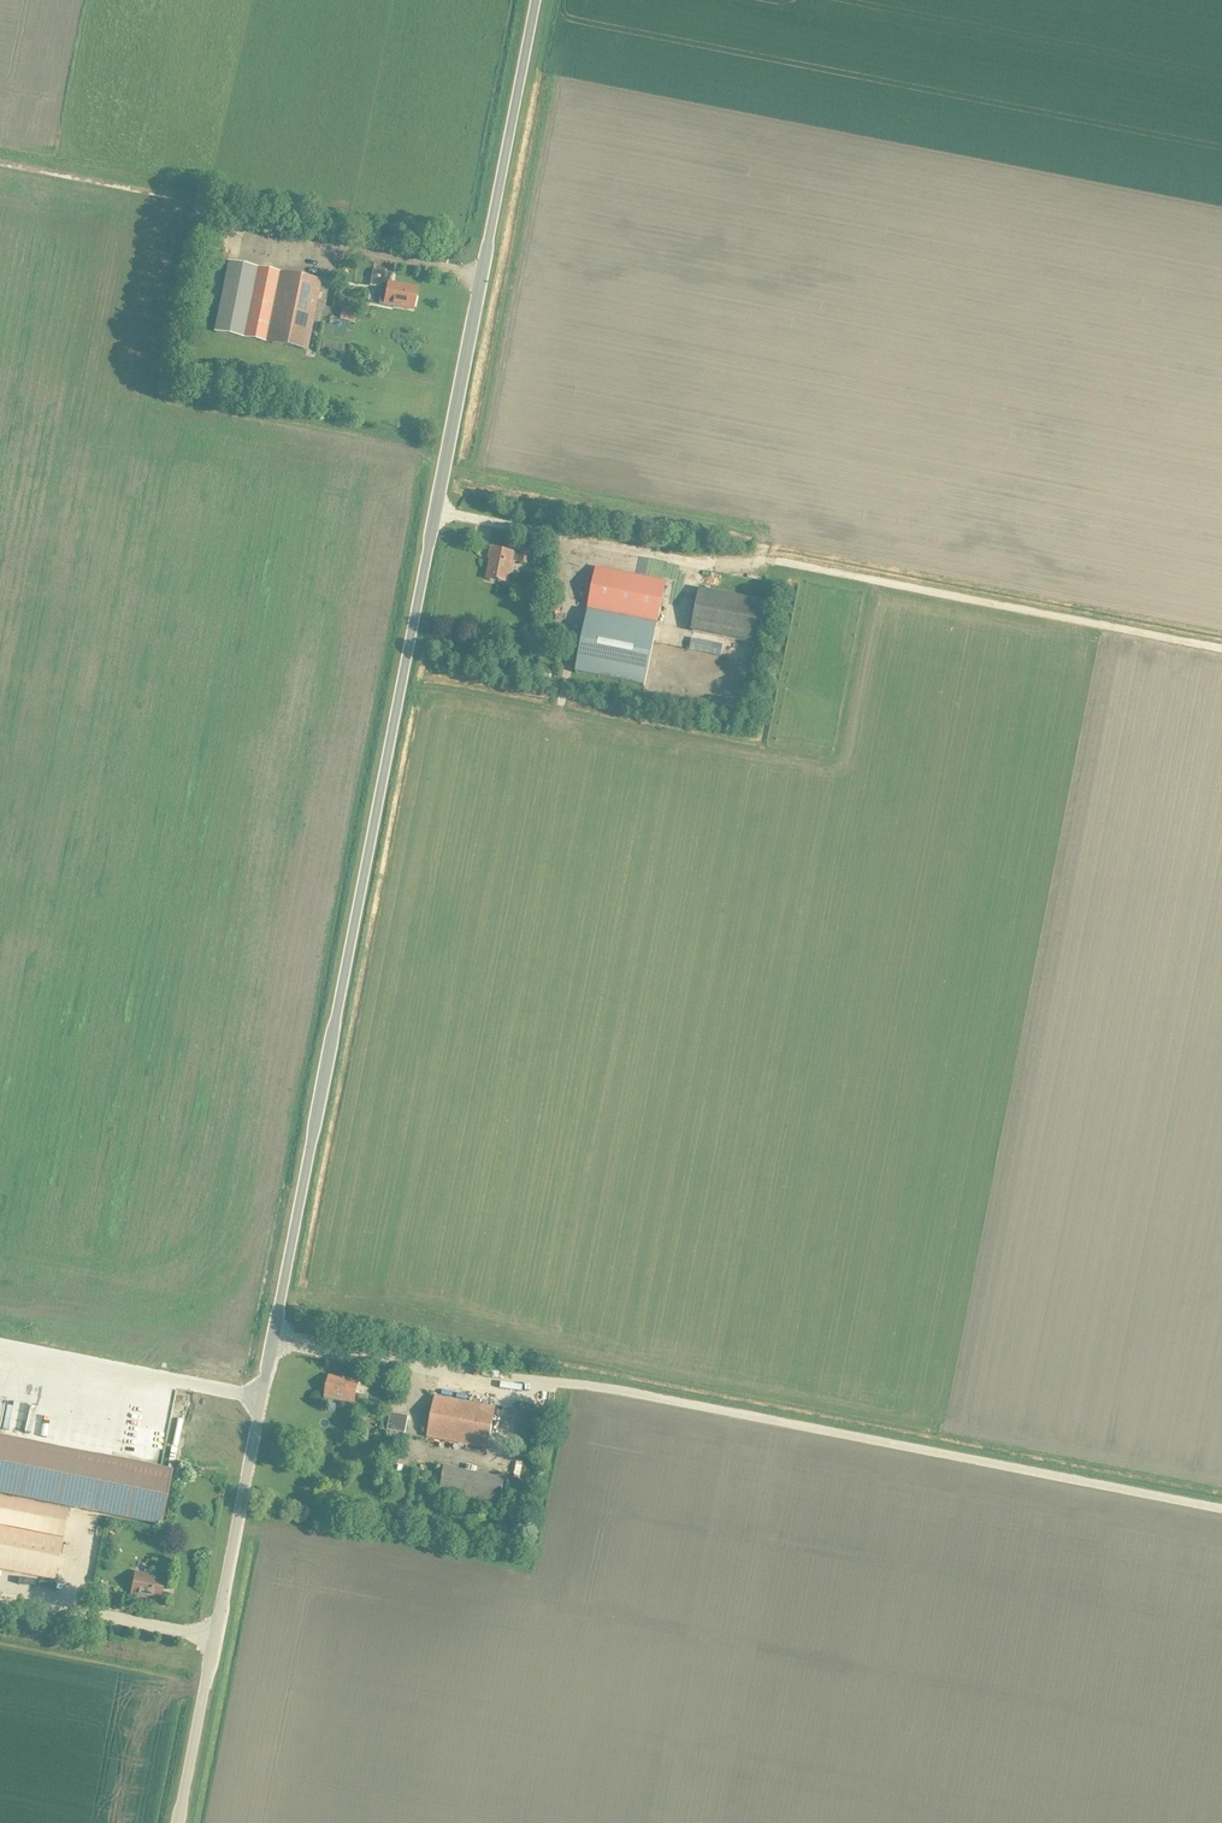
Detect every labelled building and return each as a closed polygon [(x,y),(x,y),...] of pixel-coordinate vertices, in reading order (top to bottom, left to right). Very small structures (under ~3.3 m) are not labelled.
[(307,349),(321,280),(228,262),(214,331),(307,349)] [(413,309),(417,287),(389,282),(391,272),(373,268),(369,284),(387,288),(384,303),(413,309)] [(357,310),(343,307),(341,317),(356,320),(357,310)] [(528,564),(531,549),(522,547),(522,548),(516,547),(515,552),(490,547),(488,558),(491,558),(487,578),(498,580),(498,581),(501,582),(501,581),(507,582),(509,573),(511,573),(514,561),(528,564)] [(657,622),(665,581),(596,567),(588,608),(657,622)] [(765,602),(701,589),(693,630),(757,643),(765,602)] [(657,622),(588,608),(575,671),(632,683),(644,685),(657,622)] [(662,630),(661,639),(684,641),(684,633),(662,630)] [(722,647),(691,640),(689,649),(720,655),(722,647)] [(354,1402),(358,1381),(329,1375),(325,1397),(354,1402)] [(486,1448),(494,1407),(435,1396),(427,1436),(486,1448)] [(405,1432),(408,1415),(390,1412),(387,1428),(405,1432)] [(531,1457),(539,1416),(525,1413),(517,1454),(531,1457)] [(162,1523),(172,1471),(0,1437),(0,1491),(162,1523)] [(498,1507),(504,1478),(444,1466),(438,1495),(498,1507)] [(0,1496),(0,1523),(62,1535),(67,1509),(0,1496)] [(79,1526),(85,1528),(89,1511),(84,1510),(79,1526)] [(0,1523),(0,1568),(53,1579),(62,1535),(0,1523)] [(160,1599),(164,1578),(135,1572),(131,1594),(160,1599)]
